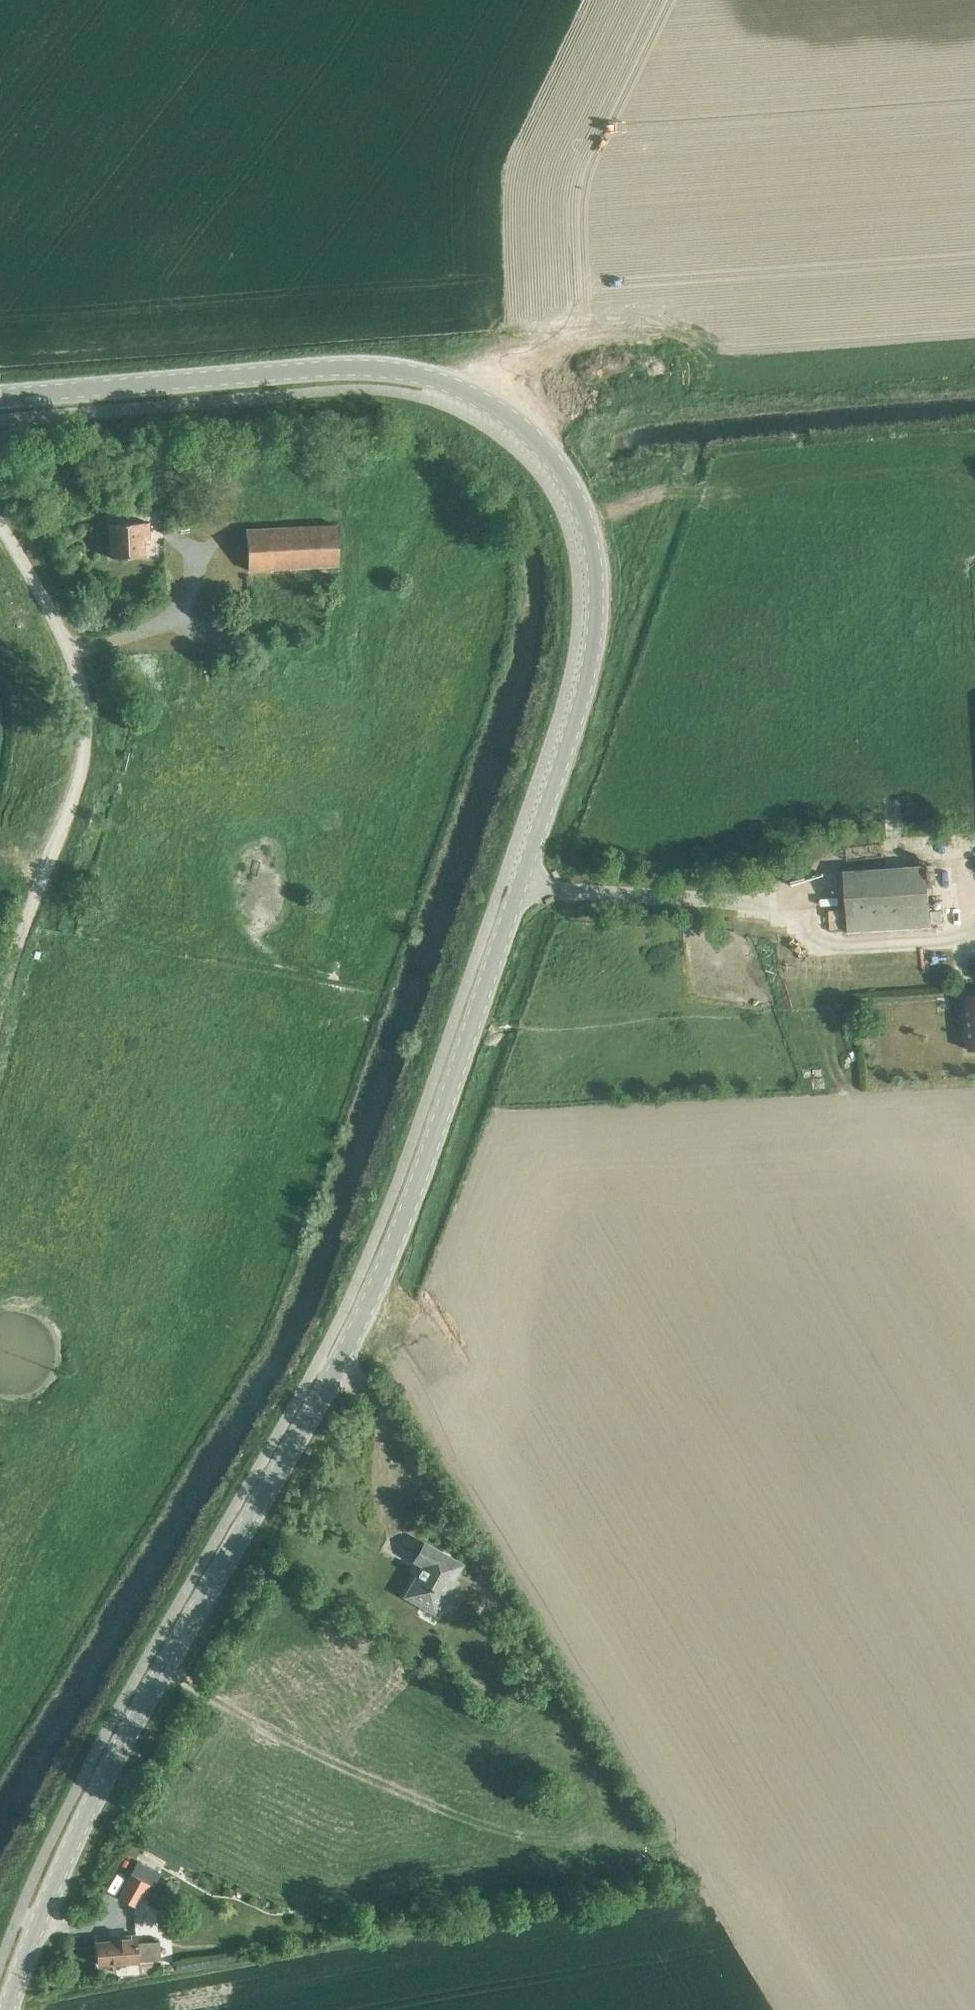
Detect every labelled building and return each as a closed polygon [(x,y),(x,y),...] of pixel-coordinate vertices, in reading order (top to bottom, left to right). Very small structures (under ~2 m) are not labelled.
[(144,535),(151,534),(150,522),(110,524),(112,559),(145,557),(144,535)] [(249,571),(342,566),(339,526),(247,531),(249,571)] [(850,933),(931,928),(931,922),(930,910),(927,867),(846,872),(850,933)] [(940,909),(930,910),(931,922),(941,921),(940,909)] [(974,1052),(974,997),(965,998),(970,1052),(974,1052)] [(451,1579),(460,1563),(424,1543),(415,1558),(423,1563),(405,1595),(437,1613),(455,1581),(451,1579)] [(149,1884),(153,1886),(160,1874),(136,1861),(117,1896),(136,1907),(149,1884)] [(162,1912),(169,1900),(154,1892),(148,1904),(162,1912)] [(96,1941),(98,1963),(159,1959),(158,1940),(135,1942),(134,1935),(110,1936),(110,1940),(96,1941)]
